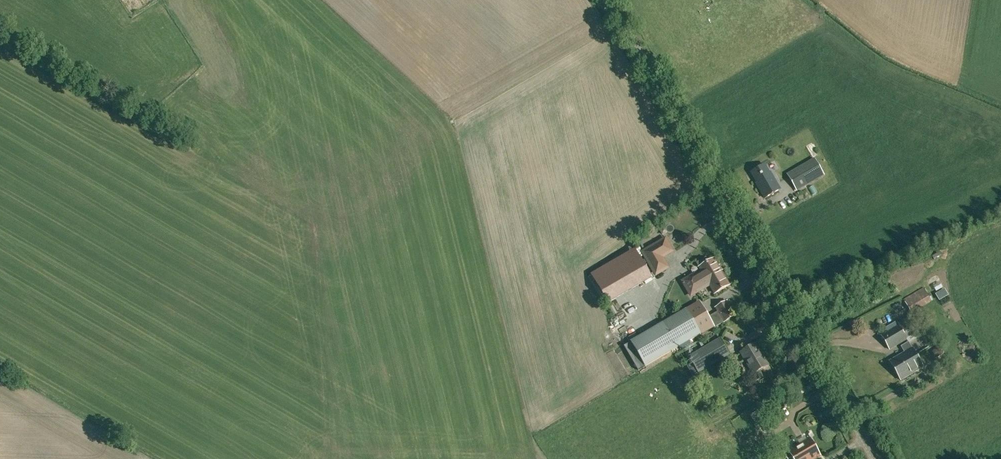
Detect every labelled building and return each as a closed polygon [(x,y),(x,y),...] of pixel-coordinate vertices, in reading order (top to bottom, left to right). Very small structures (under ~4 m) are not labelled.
[(815,158),(787,174),(796,191),(824,175),(815,158)] [(769,173),(765,164),(751,172),(757,183),(758,182),(760,186),(758,187),(765,198),(780,189),(771,172),(769,173)] [(642,252),(656,275),(668,268),(662,257),(673,251),(665,238),(642,252)] [(714,259),(709,262),(706,258),(697,263),(703,273),(693,279),(695,283),(686,288),(690,295),(699,290),(700,291),(710,285),(715,293),(729,285),(714,259)] [(931,301),(924,288),(904,299),(911,312),(931,301)] [(935,294),(939,301),(945,297),(948,295),(945,289),(940,291),(935,294)] [(710,316),(716,326),(735,315),(727,301),(716,308),(718,312),(710,316)] [(713,326),(699,302),(631,342),(645,366),(713,326)] [(917,326),(912,316),(898,324),(899,325),(881,336),(890,349),(907,339),(904,334),(917,326)] [(698,373),(730,354),(721,338),(689,357),(698,373)] [(905,352),(889,361),(901,380),(923,367),(908,342),(901,346),(905,352)] [(763,377),(760,371),(769,365),(756,344),(741,352),(753,374),(752,374),(756,381),(763,377)] [(932,351),(936,358),(942,354),(941,351),(939,347),(932,351)] [(756,425),(765,420),(760,411),(758,413),(757,411),(750,415),(753,419),(756,425)] [(792,457),(793,458),(815,458),(821,456),(810,438),(783,454),(786,458),(788,458),(792,457)]
